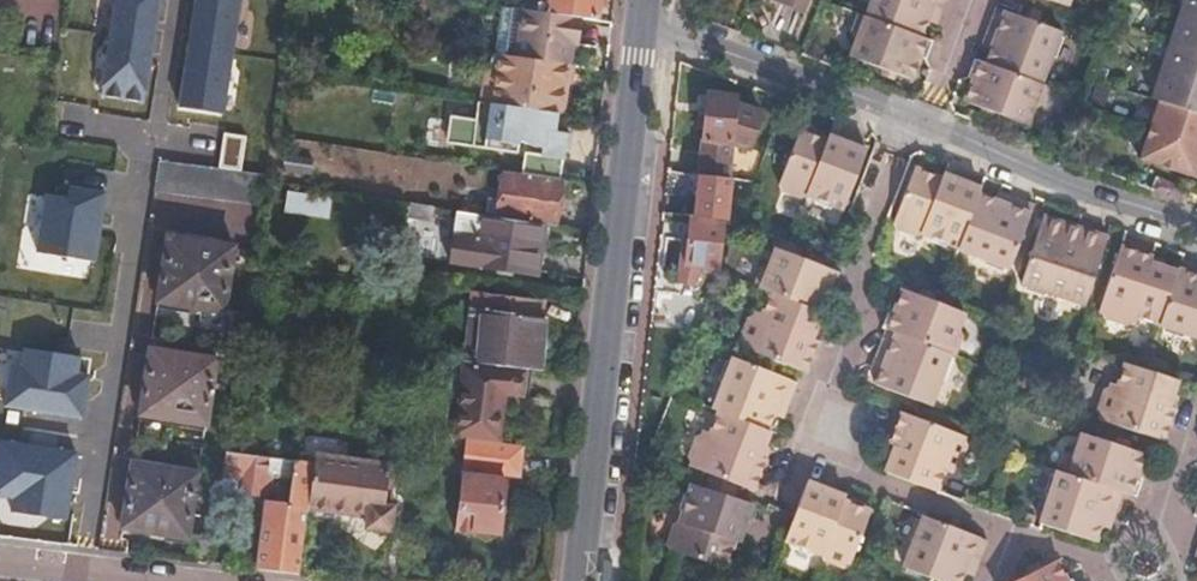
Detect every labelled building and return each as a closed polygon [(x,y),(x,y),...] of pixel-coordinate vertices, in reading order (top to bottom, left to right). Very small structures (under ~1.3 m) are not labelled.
[(102,99),(145,106),(162,0),(118,0),(102,99)] [(181,111),(224,118),(242,0),(198,0),(181,111)] [(538,14),(571,19),(583,20),(596,22),(599,0),(549,0),(547,8),(539,7),(538,14)] [(805,9),(808,0),(782,0),(805,9)] [(867,17),(922,38),(932,12),(941,15),(946,0),(874,0),(867,17)] [(1069,9),(1072,0),(1043,0),(1069,9)] [(1150,102),(1156,104),(1136,161),(1193,180),(1196,169),(1196,0),(1184,0),(1150,102)] [(1063,34),(1028,21),(999,10),(989,37),(998,40),(988,66),(1044,86),(1063,34)] [(576,66),(578,66),(583,20),(571,19),(538,14),(531,14),(523,13),(518,59),(563,65),(576,66)] [(922,59),(927,61),(934,42),(922,38),(867,17),(859,15),(853,32),(856,38),(859,39),(852,58),(913,81),(922,59)] [(499,74),(497,106),(564,114),(566,84),(561,84),(563,65),(518,59),(501,57),(499,74)] [(1046,108),(1053,89),(1044,86),(988,66),(977,62),(971,80),(977,82),(968,104),(1030,128),(1037,109),(1039,110),(1046,108)] [(561,84),(566,84),(574,85),(576,66),(563,65),(561,84)] [(487,73),(484,104),(497,106),(499,74),(487,73)] [(699,173),(728,176),(732,144),(761,148),(767,111),(735,107),(737,98),(707,95),(699,173)] [(806,194),(844,208),(867,149),(828,134),(826,140),(799,129),(779,184),(782,190),(800,197),(806,194)] [(162,163),(157,193),(262,209),(266,184),(267,178),(162,163)] [(980,195),(982,189),(944,173),(942,178),(915,168),(893,221),(895,227),(914,235),(920,232),(959,248),(980,195)] [(563,180),(506,172),(499,219),(544,226),(556,228),(563,180)] [(723,220),(724,220),(728,176),(699,173),(695,217),(723,220)] [(107,195),(72,189),(71,199),(49,195),(40,253),(96,262),(107,195)] [(1005,205),(1009,196),(1000,192),(996,201),(1005,205)] [(959,248),(958,250),(1011,270),(1035,206),(1009,196),(1005,205),(996,201),(980,195),(959,248)] [(433,209),(412,206),(410,219),(432,222),(433,209)] [(544,226),(499,219),(456,213),(453,241),(450,262),(479,266),(538,274),(544,226)] [(719,264),(723,220),(695,217),(691,217),(687,262),(719,264)] [(1045,217),(1023,284),(1086,305),(1108,238),(1045,217)] [(161,305),(224,315),(233,250),(171,241),(161,305)] [(1138,315),(1161,322),(1180,265),(1165,260),(1163,266),(1151,262),(1153,256),(1121,245),(1099,311),(1103,312),(1105,321),(1124,327),(1132,321),(1136,323),(1138,315)] [(761,268),(754,286),(772,293),(823,312),(828,315),(835,296),(830,294),(838,272),(822,265),(809,260),(777,248),(769,267),(767,266),(761,268)] [(811,254),(809,260),(822,265),(824,259),(811,254)] [(1165,260),(1153,256),(1151,262),(1163,266),(1165,260)] [(1160,324),(1196,336),(1196,263),(1182,258),(1180,265),(1161,322),(1160,324)] [(708,303),(715,283),(680,280),(679,300),(708,303)] [(922,288),(920,295),(933,300),(936,294),(922,288)] [(895,311),(890,309),(883,328),(887,330),(951,354),(957,356),(964,338),(960,332),(958,331),(965,312),(933,300),(920,295),(903,289),(895,311)] [(546,301),(472,292),(463,361),(542,371),(548,318),(543,318),(546,301)] [(823,312),(772,293),(763,315),(756,312),(754,316),(745,318),(738,337),(743,344),(742,348),(802,371),(806,373),(818,341),(812,339),(817,327),(823,312)] [(812,339),(818,341),(823,329),(817,327),(812,339)] [(951,354),(887,330),(877,357),(886,360),(882,369),(876,386),(931,407),(951,354)] [(25,366),(14,365),(7,406),(84,418),(91,377),(79,375),(82,357),(28,349),(25,366)] [(143,419),(207,427),(217,362),(154,352),(143,419)] [(877,357),(873,366),(882,369),(886,360),(877,357)] [(732,358),(712,409),(719,412),(767,430),(773,414),(777,405),(787,409),(797,383),(732,358)] [(1099,418),(1165,441),(1175,409),(1169,407),(1174,394),(1178,381),(1145,370),(1126,363),(1119,385),(1111,382),(1110,386),(1101,388),(1095,408),(1100,414),(1099,418)] [(526,373),(464,365),(455,437),(470,439),(498,443),(504,398),(521,400),(526,373)] [(1169,407),(1175,409),(1179,396),(1174,394),(1169,407)] [(784,418),(787,409),(777,405),(773,414),(784,418)] [(767,430),(719,412),(711,434),(703,431),(702,436),(693,438),(686,457),(692,463),(690,467),(754,491),(766,459),(761,458),(765,445),(770,431),(767,430)] [(891,458),(886,472),(937,492),(946,470),(953,473),(955,469),(963,467),(971,448),(965,441),(967,437),(902,412),(890,444),(896,446),(891,458)] [(1061,472),(1123,492),(1137,497),(1143,478),(1138,477),(1146,454),(1129,448),(1116,443),(1083,433),(1077,451),(1075,451),(1068,453),(1061,472)] [(1118,437),(1116,443),(1129,448),(1132,441),(1118,437)] [(498,443),(470,439),(462,515),(460,515),(457,535),(476,537),(476,534),(502,537),(509,480),(525,482),(529,447),(498,443)] [(3,442),(0,464),(0,495),(16,498),(14,512),(68,521),(79,454),(3,442)] [(886,456),(891,458),(896,446),(890,444),(886,456)] [(761,458),(766,459),(771,447),(765,445),(761,458)] [(229,454),(223,493),(268,499),(271,478),(274,459),(229,454)] [(317,465),(312,508),(375,517),(373,527),(394,530),(397,508),(390,507),(395,466),(318,456),(317,465)] [(274,459),(271,478),(276,478),(294,481),(297,462),(274,459)] [(270,512),(263,570),(303,575),(312,508),(317,465),(297,462),(294,481),(291,508),(277,507),(274,508),(272,509),(270,512)] [(127,530),(190,539),(200,477),(136,467),(127,530)] [(1104,516),(1114,519),(1123,492),(1061,472),(1058,471),(1040,523),(1095,542),(1101,526),(1104,516)] [(271,478),(268,499),(275,494),(276,478),(271,478)] [(672,547),(680,550),(726,566),(736,539),(742,541),(755,502),(695,481),(682,519),(676,522),(669,541),(672,547)] [(844,502),(846,496),(808,482),(796,514),(785,541),(823,555),(825,562),(844,569),(850,566),(871,512),(844,502)] [(988,540),(924,515),(903,566),(939,580),(961,580),(965,572),(968,563),(978,567),(988,540)] [(1101,526),(1111,529),(1114,519),(1104,516),(1101,526)] [(198,555),(215,557),(217,538),(201,536),(198,555)] [(1016,580),(1075,580),(1074,578),(1069,580),(1058,559),(1042,567),(1030,574),(1020,579),(1016,580)] [(1030,574),(1042,567),(1039,561),(1026,567),(1030,574)] [(974,576),(978,567),(968,563),(965,572),(974,576)]
